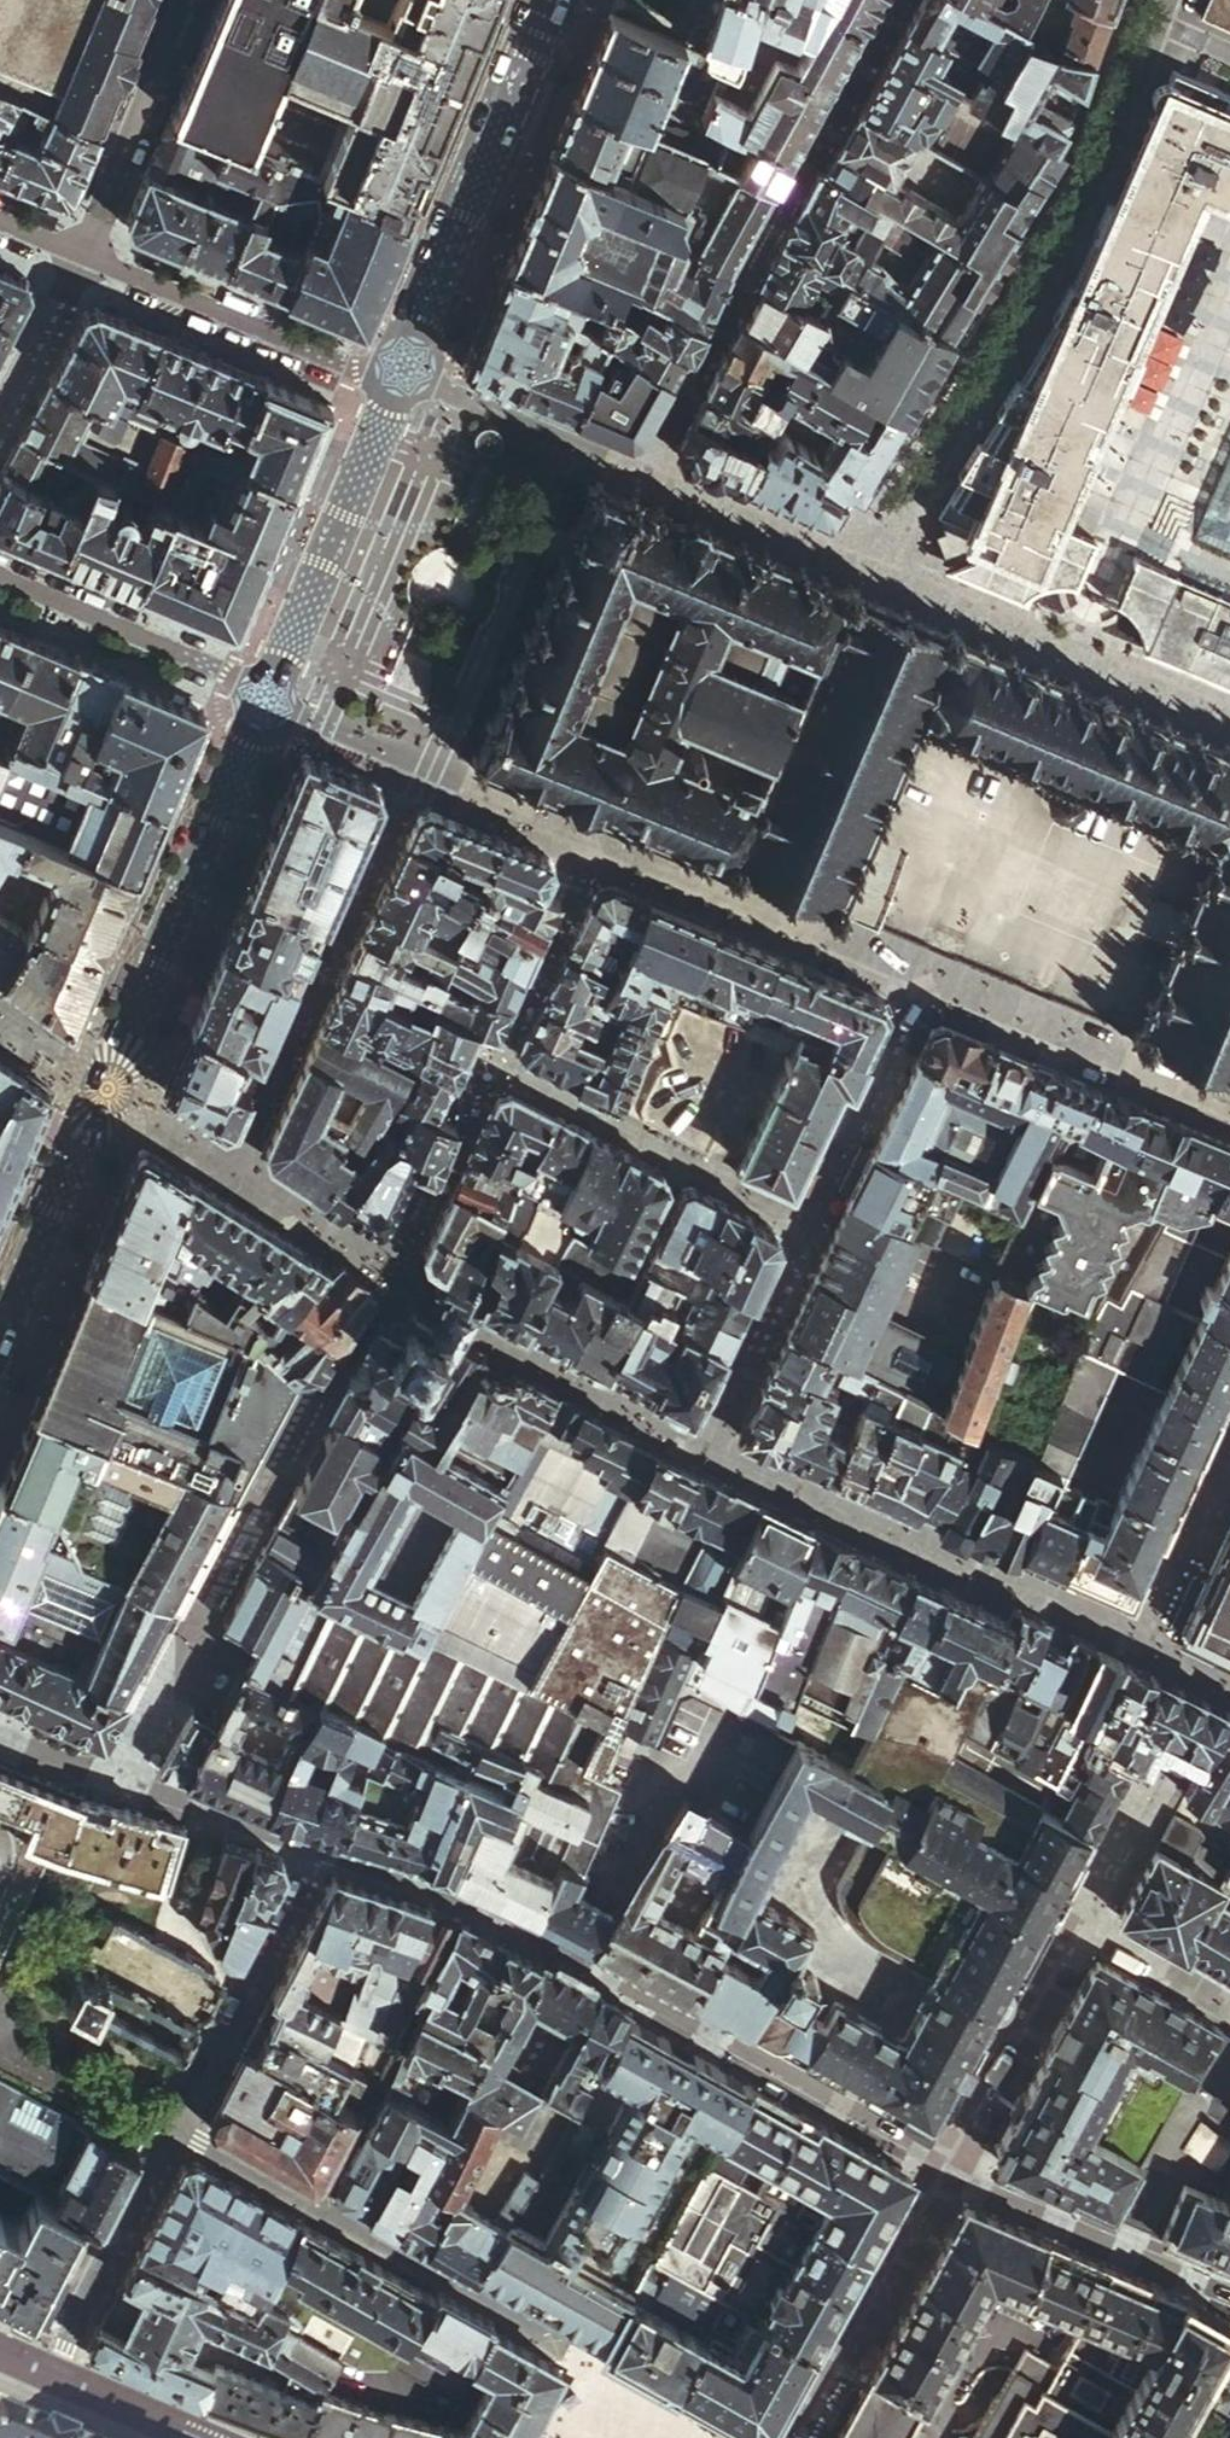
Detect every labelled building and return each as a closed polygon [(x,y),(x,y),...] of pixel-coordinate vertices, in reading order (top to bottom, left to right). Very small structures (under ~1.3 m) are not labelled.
[(93,12),(67,0),(0,0),(0,85),(32,100),(54,110),(93,12)] [(96,0),(67,0),(93,12),(96,0)] [(93,12),(138,35),(141,27),(147,14),(153,0),(96,0),(93,12)] [(168,113),(187,121),(224,135),(271,154),(300,166),(347,184),(410,210),(426,173),(427,168),(429,164),(430,161),(431,159),(443,131),(451,111),(464,80),(497,0),(343,0),(342,2),(337,0),(216,0),(168,113)] [(706,6),(703,14),(706,21),(695,47),(720,58),(727,61),(732,55),(749,13),(808,36),(795,59),(774,51),(746,103),(710,84),(704,98),(697,117),(702,119),(726,130),(750,141),(735,170),(771,186),(831,77),(873,0),(709,0),(706,6)] [(1024,35),(1025,34),(963,0),(918,0),(904,25),(945,48),(990,72),(1001,78),(1024,35)] [(1025,34),(1029,28),(1021,24),(1035,0),(1012,0),(1011,2),(1001,6),(991,1),(990,0),(963,0),(1025,34)] [(1091,58),(1093,58),(1100,38),(1108,17),(1075,0),(1073,0),(1068,14),(1072,16),(1060,47),(1091,58)] [(1108,17),(1114,0),(1075,0),(1108,17)] [(1199,15),(1229,29),(1229,0),(1205,0),(1199,15)] [(592,48),(570,100),(643,131),(664,81),(704,98),(710,84),(720,58),(695,47),(681,42),(607,11),(599,30),(592,48)] [(93,12),(54,110),(98,132),(138,35),(93,12)] [(720,58),(710,84),(746,103),(774,51),(795,59),(808,36),(749,13),(732,55),(727,61),(720,58)] [(681,42),(695,47),(706,21),(703,14),(689,21),(681,42)] [(904,25),(886,57),(927,80),(951,93),(957,82),(959,80),(935,66),(942,53),(945,48),(904,25)] [(1042,143),(1050,147),(1058,136),(1062,128),(1027,109),(1043,68),(1056,75),(1050,86),(1077,99),(1082,85),(1091,58),(1060,47),(1024,35),(1001,78),(997,85),(1006,90),(993,115),(1015,128),(1042,143)] [(959,80),(966,66),(969,61),(945,48),(942,53),(935,66),(959,80)] [(862,101),(857,110),(888,127),(896,112),(906,117),(898,132),(912,140),(916,142),(930,117),(912,107),(927,80),(886,57),(874,79),(862,101)] [(1149,181),(1159,155),(1177,108),(1178,106),(1180,104),(1181,103),(1183,102),(1184,101),(1186,100),(1188,100),(1190,100),(1192,100),(1193,100),(1197,101),(1201,102),(1229,115),(1229,97),(1170,70),(1125,170),(1149,181)] [(990,72),(972,105),(993,115),(1006,90),(997,85),(1001,78),(990,72)] [(32,100),(0,85),(0,114),(17,122),(26,126),(30,117),(25,114),(28,108),(32,100)] [(98,132),(54,110),(32,100),(28,108),(33,110),(32,113),(45,119),(33,143),(12,133),(0,159),(0,175),(13,180),(58,200),(73,193),(86,161),(98,132)] [(560,124),(549,151),(684,209),(706,158),(689,151),(651,134),(643,131),(570,100),(560,124)] [(1216,203),(1229,209),(1229,115),(1201,102),(1197,101),(1193,100),(1192,100),(1190,100),(1188,100),(1186,100),(1184,101),(1183,102),(1181,103),(1180,104),(1178,106),(1177,108),(1159,155),(1149,181),(1193,201),(1195,194),(1216,203)] [(937,235),(973,255),(976,250),(998,214),(1011,194),(986,180),(979,177),(956,217),(890,181),(912,140),(898,132),(888,127),(857,110),(835,148),(822,171),(891,210),(937,235)] [(896,112),(888,127),(898,132),(906,117),(896,112)] [(168,113),(159,135),(178,143),(187,121),(168,113)] [(17,122),(0,114),(0,127),(12,133),(17,122)] [(689,151),(706,158),(713,161),(726,130),(702,119),(694,138),(685,134),(685,132),(670,126),(667,133),(655,127),(651,134),(689,151)] [(207,177),(224,135),(187,121),(178,143),(159,135),(144,169),(201,192),(207,177)] [(12,133),(0,127),(0,159),(12,133)] [(1042,143),(1015,128),(1000,155),(985,147),(970,171),(979,177),(986,180),(1011,194),(1021,177),(1042,143)] [(726,130),(713,161),(735,170),(750,141),(726,130)] [(271,154),(224,135),(207,177),(254,195),(271,154)] [(1064,139),(1058,136),(1050,147),(1061,153),(1065,147),(1064,139)] [(1021,177),(1041,188),(1061,153),(1050,147),(1042,143),(1021,177)] [(675,244),(689,211),(684,209),(549,151),(529,199),(503,260),(537,275),(552,282),(563,288),(586,299),(610,312),(612,313),(618,302),(624,289),(645,299),(652,285),(659,271),(666,275),(673,261),(680,246),(675,244)] [(302,248),(284,292),(363,324),(372,303),(389,262),(401,233),(410,210),(347,184),(300,166),(271,154),(254,195),(247,211),(265,218),(274,198),(280,197),(316,192),(325,191),(342,197),(325,239),(309,232),(308,235),(302,248)] [(697,255),(726,269),(740,243),(771,186),(735,170),(713,161),(706,158),(684,209),(689,211),(675,244),(680,246),(697,255)] [(809,184),(801,200),(842,222),(857,230),(849,245),(866,255),(875,239),(891,210),(822,171),(817,168),(809,184)] [(152,238),(178,248),(201,192),(144,169),(124,217),(132,229),(152,238)] [(201,192),(247,211),(254,195),(207,177),(201,192)] [(998,214),(1017,226),(1041,188),(1021,177),(1011,194),(998,214)] [(201,192),(178,248),(202,258),(224,267),(247,211),(201,192)] [(280,197),(282,217),(318,212),(316,192),(280,197)] [(1105,215),(1072,281),(1059,307),(1034,350),(1012,390),(977,447),(963,472),(937,513),(959,522),(971,527),(1069,489),(1071,484),(1088,443),(1125,356),(1176,238),(1178,234),(1169,230),(1164,217),(1157,207),(1153,205),(1143,200),(1136,198),(1125,200),(1118,202),(1111,207),(1105,215)] [(791,220),(779,242),(844,275),(951,336),(973,298),(954,287),(973,255),(937,235),(927,252),(907,286),(895,279),(878,262),(866,255),(849,245),(834,237),(842,222),(801,200),(791,220)] [(1216,203),(1210,216),(1229,225),(1229,224),(1229,209),(1216,203)] [(927,252),(937,235),(891,210),(875,239),(890,248),(927,252)] [(247,211),(224,267),(255,280),(284,292),(302,248),(260,231),(265,218),(247,211)] [(976,250),(996,262),(1001,253),(1017,226),(998,214),(976,250)] [(302,248),(308,235),(277,223),(265,218),(260,231),(302,248)] [(1001,253),(1013,261),(1022,246),(1029,235),(1017,227),(1001,253)] [(1088,443),(1071,484),(1087,491),(1192,245),(1176,238),(1125,356),(1088,443)] [(758,283),(760,284),(801,305),(811,287),(819,291),(832,298),(844,275),(779,242),(764,271),(758,283)] [(680,246),(673,261),(688,269),(697,255),(680,246)] [(954,287),(973,298),(974,297),(990,272),(996,262),(976,250),(973,255),(954,287)] [(681,282),(716,299),(725,283),(731,271),(726,269),(697,255),(688,269),(673,261),(666,275),(681,282)] [(458,368),(508,388),(541,308),(551,313),(563,288),(552,282),(547,292),(533,287),(537,275),(503,260),(470,340),(458,368)] [(0,267),(0,347),(12,324),(29,289),(24,278),(1,268),(0,267)] [(659,271),(652,285),(674,295),(681,282),(666,275),(659,271)] [(990,272),(974,297),(986,305),(1002,279),(990,272)] [(742,319),(794,349),(808,358),(874,396),(886,403),(904,414),(918,390),(949,339),(951,336),(844,275),(832,298),(823,317),(801,305),(760,284),(756,292),(742,319)] [(645,299),(703,327),(710,313),(716,299),(681,282),(674,295),(652,285),(645,299)] [(563,288),(551,313),(575,323),(586,299),(563,288)] [(639,327),(682,349),(690,353),(697,339),(703,327),(645,299),(624,289),(618,302),(639,312),(633,324),(639,327)] [(973,298),(951,336),(963,343),(975,324),(986,306),(973,298)] [(586,299),(575,323),(599,333),(610,312),(586,299)] [(82,310),(48,376),(93,400),(106,406),(117,378),(136,386),(158,332),(126,319),(95,306),(82,310)] [(604,335),(599,333),(575,323),(551,313),(541,308),(508,388),(534,399),(570,414),(590,367),(602,340),(604,335)] [(610,312),(599,333),(604,335),(602,340),(623,350),(668,374),(673,365),(682,349),(639,327),(635,336),(627,332),(631,323),(612,313),(610,312)] [(731,334),(721,355),(756,374),(768,352),(786,363),(794,349),(742,319),(740,318),(731,334)] [(218,357),(158,332),(136,386),(131,397),(147,403),(167,412),(167,414),(168,417),(169,418),(170,420),(172,421),(175,421),(177,421),(179,421),(181,420),(183,418),(216,432),(221,420),(241,428),(262,375),(218,357)] [(961,346),(949,339),(918,390),(930,397),(946,371),(961,346)] [(623,350),(602,340),(590,367),(600,372),(606,361),(615,365),(623,350)] [(999,382),(1004,385),(1027,346),(1022,343),(999,382)] [(1027,346),(1004,385),(1012,390),(1034,350),(1027,346)] [(756,374),(721,355),(705,388),(691,416),(731,432),(713,470),(790,503),(820,515),(833,510),(843,493),(854,475),(846,470),(876,420),(864,413),(874,396),(808,358),(794,349),(786,363),(773,385),(768,394),(750,384),(756,374)] [(590,367),(570,414),(597,424),(624,436),(638,431),(652,404),(668,374),(623,350),(615,365),(606,361),(600,372),(590,367)] [(768,352),(756,374),(773,385),(786,363),(768,352)] [(773,385),(756,374),(750,384),(768,394),(773,385)] [(238,462),(296,485),(308,457),(330,403),(297,389),(262,375),(241,428),(250,432),(238,462)] [(36,400),(18,434),(63,457),(75,435),(82,421),(93,400),(48,376),(36,400)] [(106,406),(124,415),(131,397),(136,386),(117,378),(106,406)] [(876,420),(886,403),(874,396),(864,413),(876,420)] [(106,406),(93,400),(82,421),(110,436),(118,434),(127,417),(124,415),(106,406)] [(165,417),(167,412),(147,403),(145,409),(165,417)] [(846,470),(854,475),(864,480),(896,426),(904,414),(886,403),(876,420),(846,470)] [(709,469),(713,470),(731,432),(691,416),(676,446),(679,457),(709,469)] [(208,450),(238,462),(250,432),(241,428),(221,420),(216,432),(183,418),(175,437),(186,441),(208,450)] [(854,475),(843,493),(864,505),(908,433),(896,426),(864,480),(854,475)] [(490,440),(491,436),(491,434),(489,430),(486,428),(483,428),(479,430),(477,432),(476,436),(477,439),(479,441),(481,443),(485,443),(490,440)] [(138,492),(154,499),(161,502),(186,441),(175,437),(163,431),(148,467),(147,471),(138,492)] [(6,458),(0,468),(0,530),(19,539),(57,555),(94,474),(63,457),(18,434),(6,458)] [(75,435),(63,457),(94,474),(116,483),(138,492),(147,471),(148,467),(123,455),(121,458),(75,435)] [(161,502),(171,506),(183,511),(208,450),(186,441),(161,502)] [(977,447),(970,443),(955,469),(963,472),(977,447)] [(1191,536),(1229,553),(1229,446),(1191,536)] [(183,511),(202,520),(210,503),(219,507),(238,462),(208,450),(183,511)] [(202,520),(270,549),(282,519),(296,485),(238,462),(219,507),(210,503),(202,520)] [(94,474),(57,555),(94,571),(135,589),(171,506),(161,502),(154,499),(144,521),(135,517),(134,513),(132,511),(127,507),(125,506),(121,507),(116,509),(106,505),(116,483),(94,474)] [(732,877),(734,871),(777,889),(775,894),(781,896),(783,891),(828,911),(830,919),(836,921),(841,917),(842,914),(844,909),(846,906),(841,904),(846,893),(850,884),(854,886),(857,879),(852,876),(863,852),(868,854),(870,847),(866,845),(870,834),(876,820),(881,822),(884,816),(879,814),(888,790),(893,792),(895,786),(891,784),(902,757),(907,760),(910,753),(904,751),(914,728),(919,731),(922,725),(936,731),(934,735),(943,739),(945,734),(966,743),(964,748),(972,751),(974,746),(997,756),(995,761),(1003,764),(1006,759),(1018,765),(1028,769),(1026,774),(1033,777),(1035,772),(1048,777),(1042,791),(1044,808),(1056,813),(1069,801),(1074,789),(1086,793),(1085,798),(1093,802),(1095,797),(1116,806),(1114,811),(1123,815),(1125,809),(1147,818),(1145,823),(1153,826),(1155,821),(1177,831),(1175,836),(1184,840),(1186,834),(1210,845),(1208,849),(1204,847),(1202,854),(1206,855),(1196,880),(1192,878),(1189,884),(1193,886),(1184,909),(1180,907),(1178,912),(1182,914),(1177,925),(1171,940),(1167,938),(1164,944),(1169,945),(1159,969),(1155,968),(1152,974),(1156,976),(1146,1000),(1142,999),(1139,1005),(1144,1007),(1132,1033),(1131,1036),(1134,1044),(1142,1048),(1149,1044),(1186,1059),(1185,1063),(1191,1066),(1193,1062),(1229,1078),(1229,753),(1227,752),(1229,747),(1223,744),(1221,748),(1197,739),(1199,734),(1194,732),(1191,736),(1168,727),(1170,722),(1164,719),(1162,724),(1138,714),(1140,709),(1133,706),(1131,711),(1106,700),(1108,696),(1101,693),(1099,698),(1075,688),(1077,683),(1070,680),(1068,685),(1055,680),(1045,675),(1047,670),(1041,668),(1038,673),(1013,662),(1015,657),(1009,654),(1007,659),(983,649),(985,644),(978,641),(976,646),(953,636),(955,632),(949,629),(947,634),(907,617),(909,612),(903,610),(901,615),(863,599),(856,587),(849,584),(835,588),(823,582),(824,577),(819,575),(817,580),(800,573),(803,568),(797,565),(794,570),(764,557),(766,552),(760,550),(758,555),(743,548),(745,543),(739,540),(736,546),(704,532),(701,521),(695,519),(684,524),(659,513),(661,508),(655,505),(653,511),(635,503),(637,498),(631,495),(628,500),(598,487),(600,482),(594,479),(592,485),(587,483),(585,488),(590,490),(575,526),(570,524),(567,530),(572,532),(564,552),(559,549),(557,555),(562,557),(553,578),(548,576),(545,583),(550,585),(541,606),(536,604),(534,610),(539,612),(529,634),(524,632),(522,638),(527,640),(518,661),(513,659),(510,666),(516,668),(507,688),(502,687),(500,693),(504,695),(492,722),(488,721),(486,727),(489,729),(478,756),(474,754),(473,757),(471,761),(475,763),(473,768),(479,771),(481,766),(510,777),(508,783),(514,785),(516,780),(534,788),(532,793),(539,796),(541,791),(566,801),(568,808),(576,811),(584,809),(620,824),(618,829),(623,831),(626,826),(641,832),(639,837),(645,840),(646,835),(677,847),(675,853),(682,856),(684,850),(700,857),(697,862),(703,864),(706,859),(730,869),(728,875),(732,877)] [(959,522),(937,513),(947,543),(956,571),(969,576),(964,573),(963,571),(962,565),(963,559),(967,555),(969,554),(1054,522),(1051,511),(1050,503),(1069,489),(971,527),(959,522)] [(255,585),(270,549),(202,520),(183,511),(171,506),(135,589),(179,607),(236,632),(255,585)] [(969,576),(1019,597),(1022,595),(1027,590),(1033,586),(1046,582),(1061,581),(1075,584),(1094,540),(1054,522),(969,554),(967,555),(963,559),(962,565),(963,571),(964,573),(969,576)] [(1229,686),(1229,598),(1135,557),(1118,598),(1142,608),(1136,622),(1141,631),(1143,640),(1143,650),(1229,686)] [(1142,608),(1118,598),(1116,602),(1118,603),(1122,606),(1123,607),(1125,608),(1127,610),(1129,613),(1131,615),(1133,618),(1135,620),(1136,622),(1142,608)] [(4,695),(30,636),(7,626),(0,623),(0,693),(4,695)] [(55,646),(30,636),(4,695),(24,703),(9,738),(35,749),(76,655),(55,646)] [(51,835),(135,872),(151,835),(164,806),(106,780),(78,768),(83,756),(87,748),(119,674),(101,666),(76,655),(35,749),(9,738),(0,734),(0,812),(51,835)] [(205,710),(119,674),(87,748),(115,761),(109,773),(106,780),(164,806),(171,790),(200,722),(205,710)] [(4,695),(0,705),(0,734),(9,738),(24,703),(4,695)] [(375,783),(301,752),(283,796),(275,815),(260,850),(244,888),(322,920),(350,858),(379,794),(375,783)] [(78,768),(106,780),(109,773),(95,767),(93,760),(83,756),(78,768)] [(413,819),(406,835),(438,849),(451,816),(440,811),(427,806),(417,811),(413,819)] [(6,844),(15,848),(16,847),(48,861),(48,871),(28,918),(35,921),(103,949),(105,944),(115,921),(126,895),(135,872),(51,835),(0,812),(0,852),(6,844)] [(458,857),(485,868),(498,836),(478,828),(451,816),(438,849),(458,857)] [(846,906),(844,909),(842,914),(860,922),(878,929),(880,924),(887,907),(910,850),(894,843),(870,834),(866,845),(870,847),(868,854),(863,852),(852,876),(857,879),(854,886),(850,884),(846,893),(841,904),(846,906)] [(400,846),(390,868),(424,883),(432,866),(450,875),(443,892),(468,903),(475,888),(479,881),(454,868),(458,857),(438,849),(406,835),(400,846)] [(485,868),(541,892),(551,869),(546,857),(524,848),(498,836),(485,868)] [(35,921),(28,918),(48,871),(48,861),(16,847),(15,848),(6,844),(0,852),(0,911),(23,927),(29,931),(35,921)] [(380,889),(369,912),(416,934),(426,913),(457,927),(468,903),(443,892),(424,883),(390,868),(382,884),(380,889)] [(513,907),(547,924),(552,912),(558,900),(541,892),(485,868),(479,881),(475,888),(495,898),(499,900),(504,890),(518,897),(513,907)] [(596,887),(589,902),(633,928),(645,899),(606,882),(596,887)] [(232,918),(218,949),(295,982),(322,920),(244,888),(232,918)] [(486,954),(524,973),(533,955),(538,943),(501,925),(486,917),(491,907),(495,898),(475,888),(468,903),(457,927),(452,937),(458,940),(486,954)] [(543,933),(547,924),(513,907),(499,900),(495,898),(491,907),(506,916),(501,925),(538,943),(543,933)] [(688,978),(710,926),(694,920),(645,899),(633,928),(634,929),(628,944),(615,976),(620,978),(666,998),(668,991),(667,989),(639,977),(644,965),(650,967),(652,963),(688,978)] [(584,912),(577,927),(617,941),(628,944),(634,929),(633,928),(589,902),(584,912)] [(23,927),(0,911),(0,966),(23,927)] [(365,922),(360,933),(401,952),(407,955),(410,949),(427,956),(424,963),(443,972),(453,951),(416,934),(369,912),(365,922)] [(416,934),(453,951),(458,940),(452,937),(457,927),(426,913),(416,934)] [(35,921),(29,931),(23,927),(0,966),(0,980),(69,1030),(90,979),(103,949),(35,921)] [(750,1017),(772,953),(710,926),(688,978),(678,1003),(681,1004),(682,1005),(701,1012),(711,988),(727,995),(717,1018),(746,1029),(750,1017)] [(573,937),(564,954),(603,973),(604,972),(617,941),(577,927),(573,937)] [(355,943),(351,953),(413,982),(435,992),(437,985),(443,972),(424,963),(422,962),(419,969),(397,959),(401,952),(360,933),(355,943)] [(628,944),(617,941),(604,972),(615,977),(615,976),(628,944)] [(259,1062),(295,982),(218,949),(205,981),(187,1024),(259,1062)] [(407,955),(422,962),(424,963),(427,956),(410,949),(407,955)] [(470,985),(510,1005),(519,983),(524,973),(486,954),(481,964),(453,951),(443,972),(470,985)] [(346,963),(342,974),(383,992),(388,980),(410,990),(413,982),(351,953),(346,963)] [(800,1034),(863,1055),(885,1010),(881,999),(838,980),(772,953),(750,1017),(800,1034)] [(602,999),(610,1002),(620,978),(615,976),(615,977),(604,972),(603,973),(564,954),(560,964),(553,978),(584,992),(602,999)] [(326,1008),(319,1023),(355,1040),(368,1013),(395,1026),(389,1041),(394,1043),(415,1054),(426,1032),(434,1015),(383,992),(342,974),(326,1008)] [(584,992),(553,978),(550,985),(541,1003),(577,1018),(583,1006),(596,1012),(598,1009),(580,1002),(584,992)] [(613,1106),(618,1108),(642,1056),(652,1034),(653,1030),(668,999),(666,998),(620,978),(610,1002),(617,1006),(625,1009),(605,1053),(601,1061),(593,1077),(586,1092),(613,1106)] [(437,1009),(475,1026),(495,1036),(503,1020),(510,1005),(470,985),(464,997),(437,985),(435,992),(429,1005),(437,1009)] [(598,1009),(602,999),(584,992),(580,1002),(598,1009)] [(676,1016),(681,1004),(678,1003),(672,1001),(667,1012),(676,1016)] [(577,1018),(541,1003),(537,1012),(527,1030),(568,1047),(572,1038),(583,1043),(591,1024),(577,1018)] [(583,1006),(577,1018),(591,1024),(596,1012),(583,1006)] [(426,1032),(464,1050),(470,1037),(475,1026),(437,1009),(434,1015),(426,1032)] [(368,1013),(355,1040),(382,1054),(387,1056),(394,1043),(389,1041),(395,1026),(368,1013)] [(928,1027),(914,1055),(978,1082),(994,1043),(989,1041),(968,1033),(965,1031),(943,1022),(928,1027)] [(289,1169),(306,1180),(332,1145),(343,1131),(358,1142),(368,1149),(373,1145),(409,1067),(387,1056),(382,1054),(355,1040),(319,1023),(286,1093),(262,1144),(267,1155),(289,1169)] [(259,1062),(187,1024),(176,1052),(161,1088),(204,1116),(224,1076),(248,1088),(252,1077),(259,1062)] [(522,1058),(573,1085),(589,1056),(568,1047),(527,1030),(526,1029),(522,1037),(517,1046),(522,1058)] [(414,1056),(452,1076),(459,1061),(464,1050),(426,1032),(415,1054),(414,1056)] [(850,1085),(863,1055),(800,1034),(743,1153),(739,1162),(790,1188),(823,1118),(841,1081),(850,1085)] [(978,1082),(1013,1096),(1029,1058),(1023,1055),(1001,1046),(994,1043),(978,1082)] [(0,1049),(0,1100),(21,1065),(9,1056),(0,1049)] [(594,1059),(601,1061),(605,1053),(598,1049),(594,1059)] [(886,1117),(870,1148),(925,1173),(1019,1217),(1052,1156),(1045,1153),(1060,1125),(1072,1131),(1076,1123),(1013,1096),(978,1082),(914,1055),(886,1117)] [(414,1056),(409,1067),(414,1070),(400,1099),(433,1115),(443,1093),(452,1076),(414,1056)] [(581,1089),(586,1092),(593,1077),(587,1075),(594,1059),(589,1056),(573,1085),(581,1089)] [(1131,1131),(1142,1106),(1090,1083),(1066,1074),(1029,1058),(1013,1096),(1076,1123),(1085,1106),(1131,1131)] [(587,1075),(593,1077),(601,1061),(594,1059),(587,1075)] [(21,1065),(0,1100),(0,1199),(23,1143),(48,1085),(23,1066),(21,1065)] [(232,1122),(248,1088),(224,1076),(204,1116),(208,1118),(219,1126),(226,1124),(232,1122)] [(538,1143),(552,1114),(527,1101),(505,1089),(496,1094),(481,1127),(519,1145),(524,1136),(538,1143)] [(410,1163),(407,1167),(434,1180),(446,1149),(456,1125),(433,1115),(400,1099),(394,1110),(407,1117),(401,1133),(387,1127),(377,1147),(386,1151),(410,1163)] [(1142,1106),(1131,1131),(1085,1106),(1076,1123),(1072,1131),(1057,1159),(1052,1156),(1019,1217),(1004,1245),(992,1268),(1023,1281),(1039,1287),(1077,1302),(1117,1206),(1145,1189),(1174,1202),(1204,1202),(1206,1202),(1210,1194),(1229,1151),(1229,1144),(1169,1117),(1142,1106)] [(394,1110),(387,1127),(401,1133),(407,1117),(394,1110)] [(575,1231),(583,1235),(591,1219),(573,1210),(573,1212),(554,1203),(587,1133),(552,1114),(538,1143),(534,1152),(529,1163),(523,1175),(518,1184),(535,1193),(516,1241),(496,1231),(486,1255),(480,1266),(493,1273),(475,1304),(494,1314),(520,1327),(575,1231)] [(519,1145),(481,1127),(476,1136),(469,1150),(470,1150),(523,1175),(529,1163),(514,1156),(519,1145)] [(332,1145),(347,1156),(358,1142),(343,1131),(332,1145)] [(591,1219),(624,1152),(601,1139),(587,1133),(554,1203),(573,1212),(573,1210),(591,1219)] [(109,1219),(86,1273),(138,1295),(153,1260),(156,1253),(188,1175),(141,1144),(109,1219)] [(332,1145),(306,1180),(303,1184),(312,1190),(319,1195),(347,1156),(332,1145)] [(341,1211),(345,1205),(386,1151),(377,1147),(373,1145),(368,1149),(357,1164),(347,1156),(319,1195),(328,1201),(341,1211)] [(534,1152),(519,1145),(514,1156),(529,1163),(534,1152)] [(857,1173),(845,1201),(883,1219),(899,1227),(925,1173),(870,1148),(857,1173)] [(523,1175),(470,1150),(465,1160),(460,1171),(477,1179),(482,1170),(499,1179),(494,1188),(490,1196),(508,1206),(518,1184),(523,1175)] [(383,1220),(407,1167),(410,1163),(386,1151),(345,1205),(361,1216),(371,1224),(383,1220)] [(1210,1194),(1229,1204),(1229,1151),(1210,1194)] [(583,1235),(627,1257),(663,1182),(658,1170),(640,1160),(624,1152),(591,1219),(583,1235)] [(477,1179),(494,1188),(499,1179),(482,1170),(477,1179)] [(455,1180),(450,1190),(485,1207),(490,1196),(494,1188),(477,1179),(460,1171),(455,1180)] [(252,1306),(264,1294),(266,1291),(268,1291),(286,1263),(291,1266),(306,1251),(294,1243),(256,1219),(188,1175),(156,1253),(171,1263),(167,1269),(193,1282),(179,1312),(249,1342),(267,1326),(252,1306)] [(691,1258),(718,1201),(703,1193),(689,1185),(679,1188),(667,1212),(643,1264),(679,1283),(685,1271),(688,1266),(691,1258)] [(485,1207),(450,1190),(422,1248),(423,1261),(428,1264),(439,1272),(450,1250),(468,1261),(475,1248),(486,1255),(496,1231),(508,1206),(490,1196),(485,1207)] [(731,1209),(718,1201),(691,1258),(718,1272),(746,1215),(731,1209)] [(883,1219),(845,1201),(841,1210),(832,1228),(871,1246),(883,1219)] [(1172,1203),(1160,1224),(1188,1237),(1204,1202),(1174,1202),(1172,1203)] [(714,1280),(747,1296),(755,1279),(768,1253),(775,1240),(774,1230),(746,1215),(718,1272),(714,1280)] [(871,1246),(849,1291),(824,1345),(832,1349),(844,1355),(858,1362),(918,1235),(899,1227),(883,1219),(871,1246)] [(1160,1299),(1188,1237),(1160,1224),(1127,1283),(1160,1299)] [(813,1273),(849,1291),(871,1246),(832,1228),(816,1262),(811,1272),(813,1273)] [(552,1343),(577,1357),(610,1291),(627,1257),(583,1235),(575,1231),(520,1327),(552,1343)] [(992,1268),(1004,1245),(985,1235),(969,1265),(989,1275),(992,1268)] [(442,1291),(452,1297),(457,1289),(465,1293),(480,1266),(486,1255),(475,1248),(468,1261),(450,1250),(439,1272),(432,1285),(442,1291)] [(319,1260),(306,1251),(291,1266),(286,1263),(268,1291),(266,1291),(264,1294),(286,1308),(327,1265),(319,1260)] [(1225,1254),(1212,1285),(1205,1282),(1198,1298),(1204,1301),(1198,1316),(1229,1331),(1229,1257),(1225,1254)] [(688,1266),(714,1280),(718,1272),(691,1258),(688,1266)] [(166,1269),(153,1260),(138,1295),(179,1312),(193,1282),(167,1269),(166,1269)] [(319,1376),(334,1352),(316,1334),(360,1283),(345,1271),(333,1261),(327,1265),(286,1308),(274,1325),(267,1326),(249,1342),(256,1345),(296,1382),(319,1376)] [(643,1264),(626,1299),(637,1305),(605,1371),(626,1382),(646,1393),(668,1348),(657,1342),(667,1321),(662,1318),(676,1290),(679,1283),(643,1264)] [(472,1298),(473,1308),(475,1304),(493,1273),(480,1266),(465,1293),(472,1298)] [(696,1300),(736,1321),(742,1307),(747,1296),(714,1280),(688,1266),(685,1271),(705,1282),(696,1300)] [(992,1268),(989,1275),(940,1407),(939,1411),(969,1427),(994,1359),(1006,1365),(1007,1361),(1013,1344),(1001,1340),(1023,1281),(992,1268)] [(685,1271),(679,1283),(676,1290),(694,1299),(696,1300),(705,1282),(685,1271)] [(793,1311),(786,1325),(824,1345),(849,1291),(811,1272),(804,1285),(793,1311)] [(30,1408),(235,1495),(296,1382),(256,1345),(249,1342),(179,1312),(138,1295),(86,1273),(70,1311),(60,1337),(30,1408)] [(1039,1287),(1023,1281),(1001,1340),(1013,1344),(1039,1287)] [(367,1289),(360,1283),(316,1334),(334,1352),(372,1292),(367,1289)] [(1198,1316),(1160,1299),(1127,1283),(1118,1300),(1105,1295),(1099,1312),(1094,1323),(1091,1322),(1080,1350),(1114,1366),(1164,1388),(1198,1316)] [(457,1289),(452,1297),(460,1302),(465,1293),(457,1289)] [(662,1318),(667,1321),(674,1324),(680,1311),(687,1314),(694,1299),(676,1290),(662,1318)] [(610,1291),(577,1357),(585,1361),(592,1365),(626,1299),(618,1295),(610,1291)] [(460,1302),(472,1310),(473,1308),(472,1298),(465,1293),(460,1302)] [(454,1339),(456,1340),(465,1323),(472,1310),(460,1302),(452,1297),(444,1311),(435,1328),(444,1333),(454,1339)] [(605,1371),(637,1305),(626,1299),(592,1365),(605,1371)] [(678,1327),(722,1350),(729,1335),(736,1321),(696,1300),(694,1299),(687,1314),(680,1311),(674,1324),(678,1327)] [(451,1344),(454,1339),(444,1333),(435,1328),(408,1312),(397,1330),(384,1353),(412,1369),(418,1372),(424,1376),(432,1381),(451,1346),(451,1344)] [(1164,1388),(1217,1412),(1229,1385),(1229,1331),(1198,1316),(1164,1388)] [(384,1353),(397,1330),(383,1323),(381,1322),(376,1320),(373,1325),(352,1361),(345,1374),(393,1401),(412,1369),(384,1353)] [(824,1345),(786,1325),(779,1340),(771,1358),(832,1387),(835,1381),(820,1374),(832,1349),(824,1345)] [(668,1348),(646,1393),(668,1404),(690,1416),(691,1412),(706,1380),(722,1350),(678,1327),(668,1348)] [(476,1364),(477,1365),(483,1356),(470,1348),(456,1340),(454,1339),(451,1344),(451,1346),(432,1381),(424,1376),(415,1392),(410,1402),(444,1421),(476,1364)] [(1114,1366),(1080,1350),(1073,1368),(1107,1383),(1114,1366)] [(879,1373),(858,1362),(844,1355),(836,1379),(868,1395),(879,1373)] [(771,1358),(758,1386),(795,1403),(772,1449),(787,1456),(799,1463),(818,1426),(832,1387),(771,1358)] [(993,1398),(1006,1365),(994,1359),(969,1427),(982,1434),(996,1399),(993,1398)] [(430,1446),(402,1430),(388,1456),(370,1446),(376,1435),(374,1434),(336,1412),(262,1547),(297,1566),(289,1580),(304,1588),(403,1628),(420,1633),(501,1486),(507,1477),(516,1460),(496,1449),(533,1382),(511,1371),(507,1379),(491,1372),(482,1367),(477,1365),(476,1364),(444,1421),(439,1430),(430,1446)] [(1099,1400),(1107,1383),(1073,1368),(1067,1385),(1099,1400)] [(904,1388),(879,1373),(868,1395),(863,1405),(889,1418),(890,1417),(904,1388)] [(336,1412),(374,1434),(393,1401),(345,1374),(337,1389),(327,1407),(336,1412)] [(846,1440),(863,1405),(868,1395),(836,1379),(835,1381),(832,1387),(818,1426),(846,1440)] [(516,1460),(553,1393),(544,1388),(542,1387),(533,1382),(496,1449),(516,1460)] [(1067,1385),(1061,1401),(1092,1416),(1099,1400),(1067,1385)] [(758,1386),(737,1432),(755,1441),(756,1441),(772,1449),(795,1403),(758,1386)] [(931,1402),(904,1388),(890,1417),(917,1430),(931,1402)] [(1164,1388),(1157,1406),(1210,1429),(1217,1412),(1164,1388)] [(574,1404),(553,1393),(516,1460),(507,1477),(536,1492),(567,1431),(584,1439),(593,1420),(595,1415),(574,1404)] [(1048,1433),(1078,1447),(1092,1416),(1061,1401),(1049,1431),(1048,1433)] [(444,1421),(410,1402),(396,1427),(402,1430),(430,1446),(439,1430),(444,1421)] [(940,1407),(931,1402),(917,1430),(881,1503),(895,1510),(910,1517),(962,1438),(969,1427),(939,1411),(940,1407)] [(842,1483),(854,1490),(889,1418),(863,1405),(846,1440),(828,1477),(842,1483)] [(1157,1406),(1117,1493),(1170,1517),(1170,1515),(1210,1429),(1157,1406)] [(47,1507),(77,1562),(176,1604),(233,1498),(235,1495),(30,1408),(24,1421),(15,1445),(0,1480),(0,1487),(47,1507)] [(868,1496),(881,1503),(917,1430),(890,1417),(889,1418),(854,1490),(868,1496)] [(582,1518),(621,1434),(607,1427),(593,1420),(584,1439),(567,1431),(536,1492),(582,1518)] [(814,1470),(828,1477),(846,1440),(818,1426),(799,1463),(812,1469),(814,1470)] [(982,1434),(969,1427),(962,1438),(978,1448),(985,1436),(982,1434)] [(1057,1472),(1065,1476),(1078,1447),(1048,1433),(1037,1462),(1057,1472)] [(628,1437),(621,1434),(582,1518),(578,1528),(583,1530),(586,1524),(600,1517),(634,1440),(628,1437)] [(978,1448),(932,1528),(947,1534),(960,1539),(1005,1447),(985,1436),(978,1448)] [(922,1524),(932,1528),(978,1448),(962,1438),(910,1517),(920,1522),(922,1524)] [(433,1639),(457,1650),(460,1651),(521,1681),(544,1639),(596,1543),(649,1447),(644,1445),(634,1440),(600,1517),(586,1524),(583,1530),(578,1528),(582,1518),(536,1492),(507,1477),(501,1486),(420,1633),(433,1639)] [(659,1452),(649,1447),(596,1543),(619,1556),(672,1459),(663,1454),(659,1452)] [(1026,1458),(1005,1447),(960,1539),(975,1545),(985,1549),(1006,1503),(1017,1479),(1025,1460),(1026,1458)] [(652,1554),(695,1470),(687,1466),(672,1459),(619,1556),(638,1566),(647,1551),(652,1554)] [(1036,1465),(1025,1460),(1017,1479),(1023,1482),(1012,1506),(1006,1503),(985,1549),(988,1549),(991,1551),(1007,1558),(1017,1562),(1020,1555),(1057,1472),(1037,1462),(1036,1465)] [(596,1543),(544,1639),(562,1649),(540,1690),(611,1724),(615,1717),(658,1629),(656,1628),(640,1619),(706,1476),(701,1473),(695,1470),(652,1554),(647,1551),(638,1566),(619,1556),(596,1543)] [(1061,1575),(1095,1496),(1063,1481),(1065,1476),(1057,1472),(1020,1555),(1029,1559),(1033,1561),(1049,1569),(1055,1572),(1061,1575)] [(703,1527),(723,1484),(720,1483),(706,1476),(640,1619),(656,1628),(665,1607),(679,1579),(703,1527)] [(1023,1482),(1017,1479),(1006,1503),(1012,1506),(1023,1482)] [(409,1484),(361,1569),(409,1588),(454,1510),(409,1484)] [(736,1543),(757,1500),(755,1500),(750,1497),(730,1487),(723,1484),(703,1527),(736,1543)] [(0,1487),(0,1631),(13,1638),(20,1621),(84,1648),(140,1671),(142,1667),(176,1604),(77,1562),(47,1507),(0,1487)] [(1170,1517),(1117,1493),(1115,1499),(1104,1493),(1101,1499),(1095,1496),(1061,1575),(1117,1600),(1129,1605),(1170,1517)] [(679,1677),(737,1709),(745,1690),(812,1527),(811,1527),(787,1515),(784,1513),(757,1500),(736,1543),(717,1588),(722,1591),(718,1598),(705,1625),(699,1637),(706,1640),(698,1657),(691,1653),(679,1677)] [(679,1579),(718,1598),(722,1591),(717,1588),(736,1543),(703,1527),(679,1579)] [(831,1536),(812,1527),(745,1690),(781,1709),(789,1693),(831,1586),(848,1544),(843,1542),(831,1536)] [(1183,1634),(1189,1637),(1202,1644),(1223,1654),(1229,1657),(1229,1530),(1222,1548),(1218,1556),(1210,1574),(1200,1596),(1192,1613),(1183,1634)] [(891,1615),(910,1574),(894,1566),(890,1564),(862,1551),(848,1544),(831,1586),(875,1607),(891,1615)] [(297,1566),(262,1547),(262,1548),(237,1593),(222,1622),(230,1626),(240,1632),(251,1638),(256,1641),(241,1669),(314,1698),(348,1712),(378,1724),(394,1730),(423,1737),(430,1720),(457,1650),(433,1639),(420,1633),(403,1628),(304,1588),(289,1580),(297,1566)] [(926,1581),(910,1574),(891,1615),(879,1643),(876,1648),(907,1663),(908,1662),(943,1589),(926,1581)] [(679,1579),(665,1607),(705,1625),(718,1598),(679,1579)] [(789,1693),(845,1716),(876,1648),(879,1643),(862,1636),(875,1607),(831,1586),(789,1693)] [(1007,1619),(1006,1618),(997,1614),(943,1589),(908,1662),(933,1675),(932,1678),(948,1686),(925,1727),(909,1720),(904,1733),(914,1735),(947,1754),(961,1727),(960,1726),(1007,1619)] [(658,1629),(694,1646),(699,1637),(705,1625),(665,1607),(656,1628),(658,1629)] [(891,1615),(875,1607),(862,1636),(879,1643),(891,1615)] [(983,1739),(1041,1620),(1026,1613),(1012,1607),(1006,1618),(1007,1619),(960,1726),(961,1727),(983,1739)] [(1053,1626),(1041,1620),(983,1739),(1006,1752),(1066,1632),(1053,1626)] [(650,1734),(679,1677),(691,1653),(694,1646),(658,1629),(615,1717),(634,1726),(650,1734)] [(1066,1632),(1006,1752),(1030,1765),(1091,1643),(1066,1632)] [(140,1671),(84,1648),(73,1673),(64,1669),(65,1665),(51,1659),(49,1662),(0,1638),(0,1694),(13,1700),(45,1715),(77,1729),(93,1737),(102,1741),(140,1671)] [(1103,1650),(1091,1643),(1030,1765),(1051,1778),(1071,1746),(1117,1656),(1103,1650)] [(907,1663),(876,1648),(845,1716),(866,1725),(904,1733),(909,1720),(925,1727),(948,1686),(932,1678),(933,1675),(908,1662),(907,1663)] [(522,1681),(521,1681),(460,1651),(457,1650),(430,1720),(472,1737),(522,1756),(536,1762),(531,1775),(581,1796),(591,1772),(608,1730),(611,1724),(540,1690),(522,1681)] [(1111,1800),(1152,1725),(1175,1683),(1152,1673),(1117,1656),(1071,1746),(1051,1778),(1073,1789),(1096,1803),(1111,1800)] [(264,1814),(314,1698),(241,1669),(219,1710),(214,1707),(208,1716),(214,1720),(182,1779),(187,1781),(229,1799),(264,1814)] [(1152,1725),(1178,1738),(1207,1752),(1210,1748),(1209,1747),(1229,1711),(1229,1708),(1215,1701),(1203,1695),(1175,1683),(1152,1725)] [(737,1709),(771,1728),(781,1709),(745,1690),(737,1709)] [(333,1749),(348,1712),(314,1698),(264,1814),(268,1816),(284,1821),(301,1827),(304,1827),(323,1777),(316,1775),(321,1761),(304,1755),(310,1740),(333,1749)] [(160,1766),(158,1768),(170,1773),(182,1779),(214,1720),(208,1716),(192,1707),(184,1720),(165,1755),(160,1766)] [(1207,1752),(1184,1792),(1219,1814),(1229,1793),(1229,1711),(1209,1747),(1210,1748),(1207,1752)] [(347,1804),(348,1804),(358,1777),(340,1770),(352,1737),(370,1744),(378,1724),(348,1712),(333,1749),(323,1777),(304,1827),(308,1830),(314,1831),(327,1796),(347,1804)] [(611,1724),(608,1730),(626,1740),(634,1726),(615,1717),(611,1724)] [(370,1744),(361,1769),(414,1789),(401,1824),(348,1804),(347,1804),(335,1838),(340,1840),(372,1850),(386,1855),(400,1860),(414,1864),(416,1865),(425,1868),(472,1737),(430,1720),(423,1737),(394,1730),(378,1724),(370,1744)] [(361,1769),(370,1744),(352,1737),(340,1770),(358,1777),(361,1769)] [(502,1825),(521,1776),(515,1773),(522,1756),(472,1737),(425,1868),(448,1876),(473,1814),(502,1825)] [(782,2040),(783,2037),(803,2048),(799,2056),(802,2057),(817,2065),(823,2069),(838,2078),(839,2074),(862,2087),(860,2090),(920,2129),(936,2099),(945,2104),(981,2036),(972,2032),(918,2003),(898,2041),(828,2003),(820,2018),(794,2005),(797,2000),(794,1995),(790,1996),(783,1992),(786,1986),(785,1981),(780,1978),(785,1970),(789,1968),(788,1962),(808,1928),(750,1897),(804,1795),(866,1830),(869,1824),(887,1792),(790,1738),(745,1826),(722,1871),(699,1916),(730,1933),(723,1946),(716,1943),(687,1998),(691,2000),(723,2016),(765,2038),(766,2039),(769,2039),(772,2040),(775,2040),(778,2040),(782,2040)] [(323,1777),(333,1749),(310,1740),(304,1755),(321,1761),(316,1775),(323,1777)] [(475,1889),(489,1895),(491,1896),(512,1906),(528,1913),(532,1915),(581,1796),(531,1775),(536,1762),(522,1756),(515,1773),(521,1776),(502,1825),(473,1814),(448,1876),(452,1878),(475,1889)] [(47,1847),(61,1853),(80,1795),(40,1778),(0,1761),(0,1948),(47,1847)] [(591,1772),(581,1796),(607,1807),(615,1788),(591,1772)] [(1021,1964),(1091,1835),(1058,1816),(1039,1806),(1014,1853),(969,1828),(978,1812),(930,1786),(921,1803),(891,1786),(887,1792),(869,1824),(891,1837),(890,1840),(916,1854),(912,1861),(935,1874),(939,1867),(979,1889),(932,1977),(986,2006),(991,2006),(997,2003),(1001,2000),(1007,1990),(1008,1987),(1008,1979),(1006,1974),(1005,1972),(1012,1959),(1021,1964)] [(1058,1816),(1091,1835),(1092,1834),(1111,1800),(1096,1803),(1073,1789),(1058,1816)] [(609,1910),(590,1946),(594,1948),(610,1956),(619,1961),(629,1966),(648,1977),(660,1984),(687,1998),(716,1943),(723,1946),(730,1933),(699,1916),(692,1930),(648,1906),(678,1848),(722,1871),(745,1826),(721,1813),(714,1823),(696,1812),(702,1803),(681,1791),(666,1815),(641,1855),(616,1896),(609,1910)] [(1229,1820),(1229,1793),(1219,1814),(1229,1820)] [(96,1800),(80,1795),(61,1853),(164,1885),(182,1826),(170,1822),(127,1809),(96,1800)] [(335,1838),(347,1804),(327,1796),(314,1831),(325,1835),(335,1838)] [(581,1796),(532,1915),(538,1918),(552,1926),(561,1930),(571,1936),(575,1938),(590,1946),(609,1910),(592,1901),(571,1889),(580,1873),(580,1872),(580,1871),(607,1807),(581,1796)] [(714,1823),(721,1813),(702,1803),(696,1812),(714,1823)] [(1172,1813),(1157,1841),(1117,1914),(1135,1925),(1167,1942),(1179,1950),(1180,1949),(1213,1891),(1226,1864),(1229,1858),(1229,1853),(1200,1836),(1200,1831),(1172,1813)] [(233,1899),(255,1845),(244,1841),(239,1840),(232,1837),(227,1836),(200,1903),(212,1927),(217,1937),(233,1899)] [(261,1847),(255,1845),(233,1899),(264,1906),(289,1867),(284,1854),(272,1850),(268,1848),(261,1847)] [(1226,1864),(1213,1891),(1180,1949),(1213,1968),(1229,1978),(1229,1867),(1226,1864)] [(429,1909),(407,1901),(356,1884),(335,1876),(332,1881),(269,1998),(278,2003),(269,2023),(348,2061),(361,2033),(370,2037),(380,2019),(377,2018),(389,1995),(392,1989),(397,1977),(404,1962),(406,1963),(426,1917),(429,1909)] [(233,1899),(217,1937),(218,1940),(226,1953),(239,1953),(242,1947),(250,1932),(264,1906),(233,1899)] [(185,2053),(189,2055),(205,2025),(213,2021),(214,2022),(216,2019),(214,2018),(225,1993),(227,1993),(227,1990),(224,1990),(212,1967),(215,1965),(213,1961),(210,1963),(196,1956),(198,1954),(194,1952),(193,1954),(177,1946),(178,1944),(175,1942),(174,1944),(158,1936),(159,1935),(156,1933),(155,1935),(152,1933),(139,1927),(140,1925),(136,1924),(136,1925),(115,1914),(97,1945),(91,1942),(75,1970),(77,1973),(65,1997),(68,1998),(69,1996),(89,2006),(88,2008),(92,2010),(93,2008),(117,2020),(115,2021),(119,2023),(120,2021),(125,2024),(124,2026),(127,2027),(128,2025),(136,2029),(135,2031),(138,2032),(139,2030),(144,2033),(143,2035),(146,2036),(147,2035),(182,2052),(181,2053),(184,2055),(185,2053)] [(419,1987),(449,1927),(439,1922),(439,1918),(426,1917),(406,1963),(404,1962),(397,1977),(411,1984),(419,1987)] [(456,2035),(503,1942),(481,1931),(459,1919),(455,1917),(449,1927),(419,1987),(413,1998),(422,2002),(417,2017),(456,2035)] [(808,1928),(788,1962),(789,1968),(785,1970),(780,1978),(785,1981),(786,1986),(783,1992),(790,1996),(794,1995),(797,2000),(798,2001),(798,2002),(800,2002),(802,1999),(801,1998),(811,1980),(812,1980),(814,1977),(813,1976),(812,1976),(809,1975),(790,1963),(790,1962),(810,1929),(808,1928)] [(469,2085),(539,1960),(521,1951),(503,1942),(456,2035),(417,2017),(401,2052),(469,2085)] [(545,1963),(539,1960),(469,2085),(465,2093),(496,2109),(524,2124),(541,2089),(503,2068),(521,2033),(518,2031),(531,2007),(557,2022),(550,2035),(566,2044),(594,1991),(569,1977),(545,1963)] [(1000,2160),(1001,2162),(1020,2170),(1028,2174),(1034,2177),(1072,2194),(1089,2202),(1112,2213),(1140,2162),(1103,2142),(1139,2075),(1154,2084),(1166,2062),(1188,2075),(1215,2027),(1157,1995),(1105,1966),(1103,1964),(1100,1964),(1098,1964),(1096,1964),(1095,1964),(1093,1966),(1091,1967),(1090,1969),(993,2142),(994,2145),(1005,2151),(1000,2160)] [(932,1977),(918,2003),(972,2032),(986,2006),(932,1977)] [(624,2015),(628,2009),(614,2002),(594,1991),(566,2044),(544,2086),(577,2103),(586,2086),(571,2078),(585,2052),(600,2060),(624,2015)] [(251,2030),(242,2048),(332,2100),(343,2079),(356,2086),(364,2069),(348,2061),(269,2023),(278,2003),(269,1998),(251,2030)] [(658,2026),(628,2009),(600,2060),(628,2073),(536,2239),(542,2242),(547,2234),(554,2239),(551,2245),(607,2276),(697,2112),(727,2125),(750,2085),(754,2077),(658,2026)] [(1215,2027),(1188,2075),(1140,2162),(1112,2213),(1145,2226),(1220,2260),(1229,2264),(1229,2038),(1215,2027)] [(332,2100),(242,2048),(226,2077),(206,2116),(209,2131),(310,2183),(314,2180),(319,2177),(353,2112),(332,2100)] [(586,2086),(600,2060),(585,2052),(571,2078),(586,2086)] [(136,2151),(0,2079),(0,2172),(35,2190),(79,2214),(98,2224),(119,2184),(136,2151)] [(769,2096),(750,2085),(727,2125),(705,2166),(753,2193),(798,2112),(775,2100),(769,2096)] [(438,2139),(422,2173),(457,2193),(496,2109),(465,2093),(450,2120),(385,2089),(367,2124),(402,2143),(412,2125),(438,2139)] [(753,2193),(774,2204),(864,2254),(908,2174),(896,2167),(857,2144),(798,2112),(753,2193)] [(402,2143),(367,2124),(335,2186),(338,2195),(339,2199),(366,2213),(402,2143)] [(366,2213),(395,2229),(422,2173),(438,2139),(412,2125),(402,2143),(366,2213)] [(538,2176),(553,2148),(556,2144),(544,2136),(522,2173),(498,2215),(509,2222),(538,2176)] [(159,2206),(134,2254),(249,2306),(255,2295),(297,2219),(192,2160),(181,2164),(159,2206)] [(722,2300),(811,2349),(827,2319),(837,2303),(843,2292),(753,2242),(774,2204),(753,2193),(705,2166),(652,2261),(722,2300)] [(395,2229),(476,2274),(504,2231),(509,2223),(509,2222),(498,2215),(457,2193),(422,2173),(395,2229)] [(29,2308),(48,2272),(79,2214),(35,2190),(18,2222),(0,2214),(0,2293),(29,2308)] [(941,2238),(918,2280),(972,2311),(989,2279),(1021,2293),(1045,2236),(1026,2228),(998,2216),(975,2206),(962,2201),(943,2235),(941,2238)] [(864,2254),(774,2204),(753,2242),(843,2292),(849,2281),(864,2254)] [(433,2296),(297,2219),(255,2295),(287,2314),(289,2312),(307,2277),(409,2335),(433,2296)] [(536,2239),(509,2223),(504,2231),(476,2274),(474,2278),(575,2334),(598,2348),(631,2289),(607,2276),(551,2245),(554,2239),(547,2234),(542,2242),(536,2239)] [(1045,2236),(1021,2293),(1082,2319),(1067,2345),(1105,2367),(1141,2307),(1152,2281),(1138,2275),(1109,2263),(1082,2251),(1059,2242),(1045,2236)] [(297,2317),(289,2312),(287,2314),(255,2295),(249,2306),(134,2254),(112,2295),(83,2346),(114,2361),(150,2378),(189,2395),(235,2412),(289,2431),(302,2436),(319,2389),(320,2387),(322,2389),(323,2387),(322,2384),(337,2361),(334,2352),(299,2331),(300,2325),(299,2320),(297,2317)] [(672,2389),(722,2300),(652,2261),(648,2259),(631,2289),(598,2348),(666,2386),(672,2389)] [(48,2272),(29,2308),(0,2293),(0,2305),(43,2328),(67,2282),(48,2272)] [(972,2311),(918,2280),(915,2285),(913,2288),(897,2317),(951,2347),(972,2311)] [(1184,2412),(1229,2331),(1229,2321),(1217,2314),(1180,2293),(1152,2281),(1141,2307),(1105,2367),(1184,2412)] [(433,2296),(409,2335),(424,2344),(438,2352),(442,2345),(460,2355),(467,2359),(469,2360),(487,2327),(433,2296)] [(798,2373),(811,2349),(722,2300),(672,2389),(744,2429),(749,2432),(753,2433),(755,2434),(757,2434),(759,2433),(762,2432),(765,2431),(766,2429),(768,2427),(788,2391),(789,2389),(798,2373)] [(897,2317),(867,2370),(921,2401),(951,2347),(897,2317)] [(493,2372),(541,2399),(558,2367),(487,2327),(469,2360),(492,2373),(493,2372)] [(424,2344),(409,2335),(392,2363),(409,2373),(424,2344)] [(441,2353),(438,2352),(424,2344),(409,2373),(426,2381),(427,2377),(441,2353)] [(442,2345),(438,2352),(441,2353),(427,2377),(443,2386),(460,2355),(442,2345)] [(1055,2365),(1042,2388),(1012,2370),(972,2437),(1169,2437),(1184,2412),(1105,2367),(1067,2345),(1055,2365)] [(1042,2388),(1055,2365),(1025,2347),(1012,2370),(1042,2388)] [(466,2362),(467,2359),(460,2355),(443,2386),(459,2394),(473,2368),(468,2365),(467,2364),(466,2363),(466,2362)] [(863,2379),(858,2388),(911,2418),(921,2401),(867,2370),(863,2379)] [(541,2399),(493,2372),(492,2373),(462,2430),(463,2431),(459,2437),(520,2437),(541,2399)] [(830,2437),(900,2437),(908,2424),(911,2418),(858,2388),(830,2437)] [(302,2436),(307,2437),(354,2437),(364,2405),(319,2389),(302,2436)] [(364,2405),(354,2437),(376,2437),(384,2411),(364,2405)] [(463,2431),(462,2430),(384,2411),(376,2437),(459,2437),(463,2431)] [(0,2437),(43,2437),(10,2424),(6,2422),(0,2437)] [(908,2424),(900,2437),(917,2437),(920,2431),(908,2424)]
